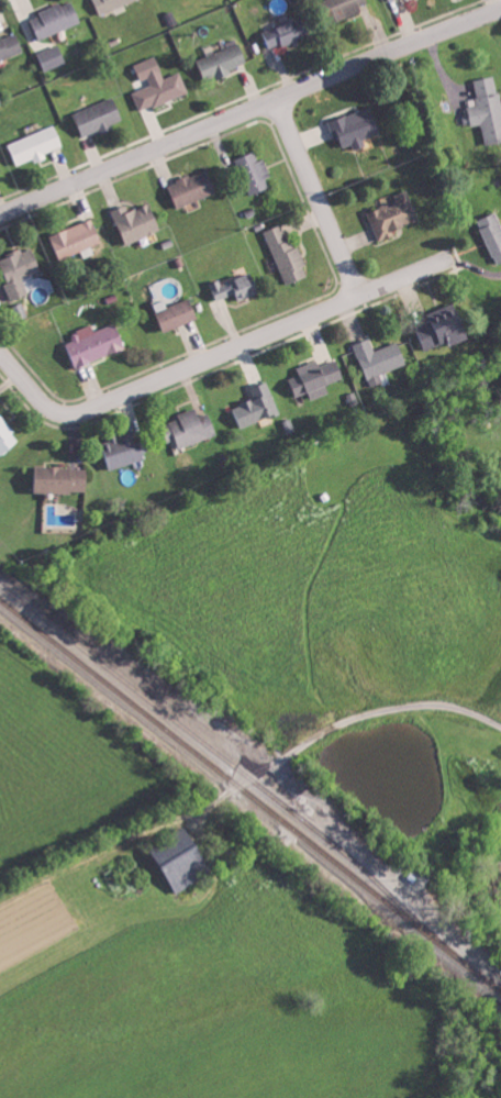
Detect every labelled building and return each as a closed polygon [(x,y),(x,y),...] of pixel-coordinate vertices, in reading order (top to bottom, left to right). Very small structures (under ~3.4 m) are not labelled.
[(62,3),(30,17),(40,40),(83,22),(74,0),(63,5),(62,3)] [(99,13),(140,0),(95,0),(99,13)] [(360,4),(368,1),(368,0),(330,0),(337,21),(362,12),(360,4)] [(276,47),(311,34),(305,16),(269,30),(276,47)] [(17,31),(0,38),(0,61),(25,51),(17,31)] [(200,56),(206,79),(249,67),(243,44),(200,56)] [(68,64),(62,45),(39,51),(45,70),(68,64)] [(137,63),(144,84),(133,88),(140,110),(189,93),(182,72),(165,77),(158,55),(137,63)] [(478,104),(470,106),(473,125),(482,124),(485,144),(500,142),(500,94),(498,76),(474,79),(478,104)] [(76,111),(84,136),(125,123),(117,97),(76,111)] [(335,138),(342,136),(345,146),(354,143),(356,150),(367,146),(365,138),(382,133),(375,107),(330,120),(335,138)] [(65,148),(57,125),(10,142),(18,164),(36,158),(65,148)] [(272,187),(268,177),(273,175),(266,158),(260,160),(256,151),(237,159),(250,195),(272,187)] [(170,182),(176,206),(217,195),(211,171),(170,182)] [(369,212),(379,242),(396,236),(394,230),(420,220),(409,189),(396,194),(398,201),(369,212)] [(115,208),(125,242),(162,231),(153,203),(130,210),(128,205),(115,208)] [(500,263),(500,214),(500,212),(481,218),(496,264),(500,263)] [(102,242),(96,220),(52,233),(60,259),(83,252),(84,257),(95,254),(93,245),(102,242)] [(265,231),(286,285),(307,276),(286,222),(265,231)] [(34,246),(0,258),(0,266),(12,301),(29,294),(24,278),(43,271),(34,246)] [(239,301),(262,292),(255,272),(222,284),(220,280),(212,283),(218,300),(236,293),(239,301)] [(199,321),(194,300),(159,308),(164,330),(199,321)] [(426,349),(454,340),(455,343),(473,337),(461,302),(428,313),(431,322),(418,326),(426,349)] [(93,324),(72,332),(75,341),(67,344),(76,368),(127,348),(117,322),(95,331),(93,324)] [(399,342),(375,351),(370,339),(355,344),(368,379),(408,363),(399,342)] [(297,367),(300,374),(289,378),(295,397),(310,392),(312,399),(330,393),(327,385),(345,378),(338,359),(320,366),(318,360),(297,367)] [(281,412),(268,381),(251,388),(255,398),(231,408),(240,429),(281,412)] [(178,437),(181,447),(218,436),(211,412),(199,416),(197,408),(179,413),(180,418),(169,421),(174,438),(178,437)] [(0,413),(0,456),(1,457),(22,441),(0,413)] [(111,468),(150,458),(144,433),(103,443),(108,461),(109,461),(111,468)] [(88,493),(89,467),(37,467),(37,492),(88,493)] [(180,893),(203,879),(198,872),(211,863),(190,828),(157,848),(165,862),(162,864),(180,893)]
